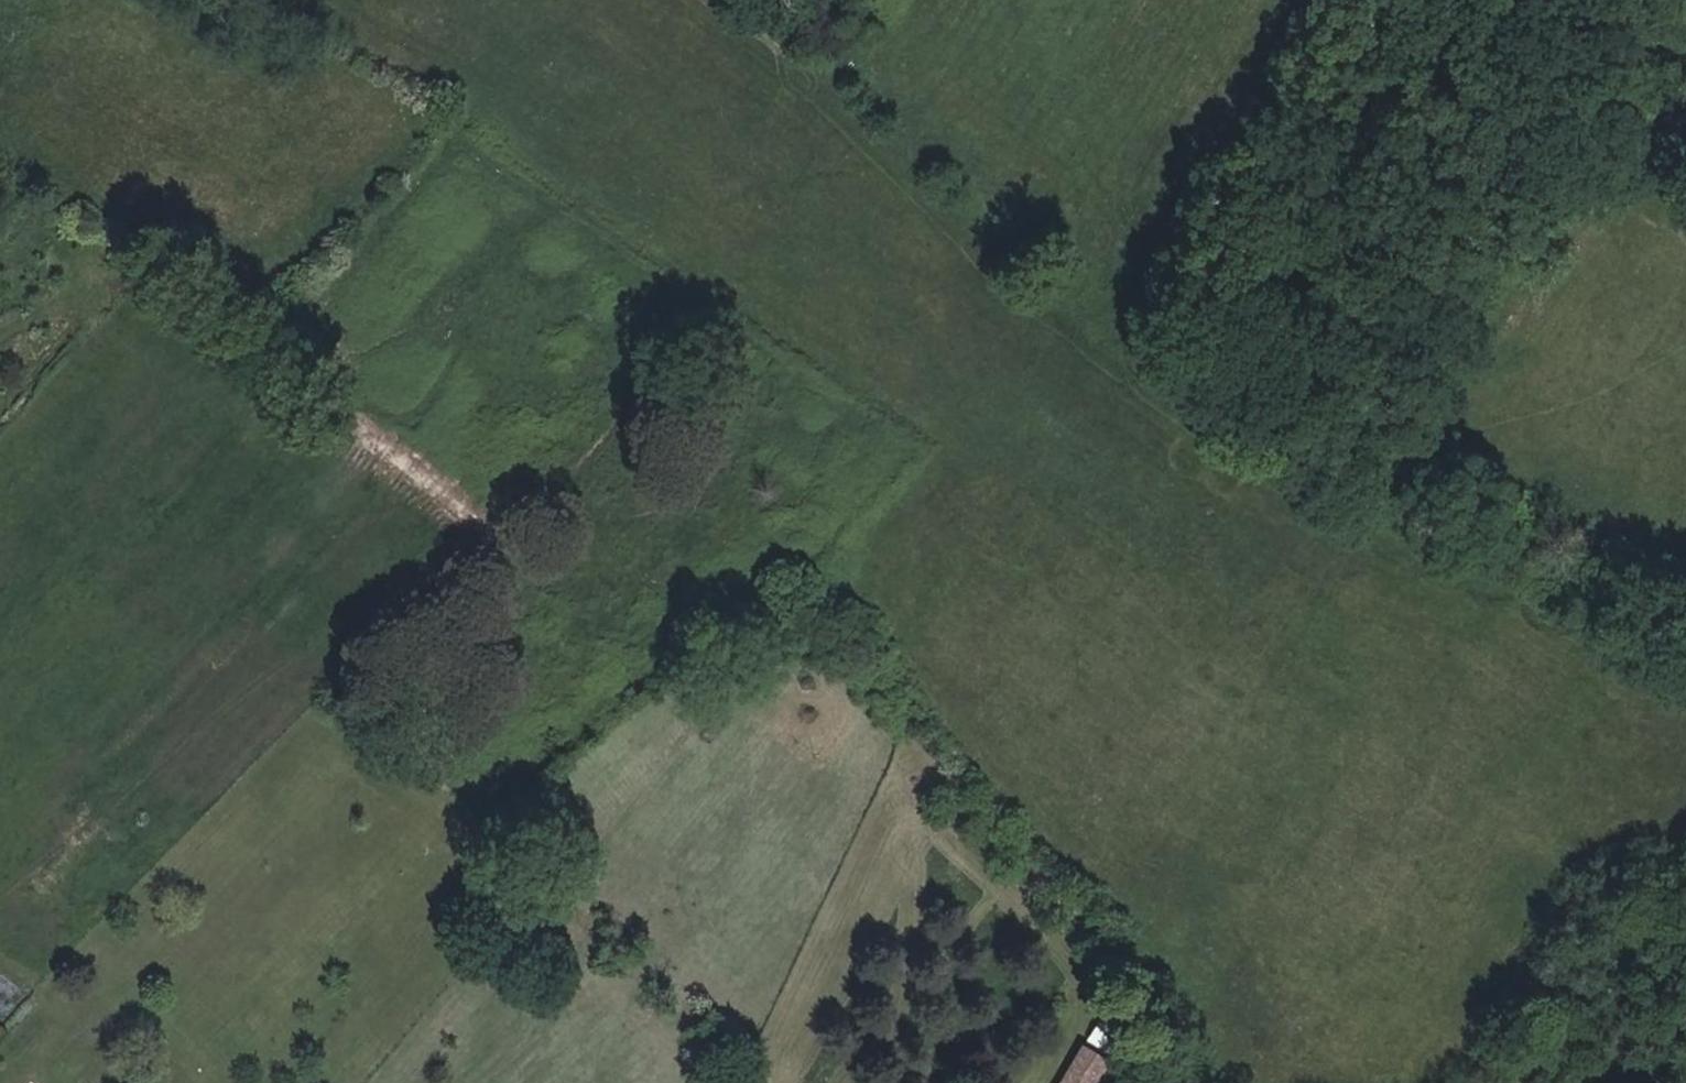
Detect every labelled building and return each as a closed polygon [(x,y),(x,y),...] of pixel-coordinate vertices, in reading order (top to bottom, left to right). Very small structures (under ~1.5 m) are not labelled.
[(1108,1059),(1082,1044),(1059,1082),(1094,1082),(1108,1059)]
